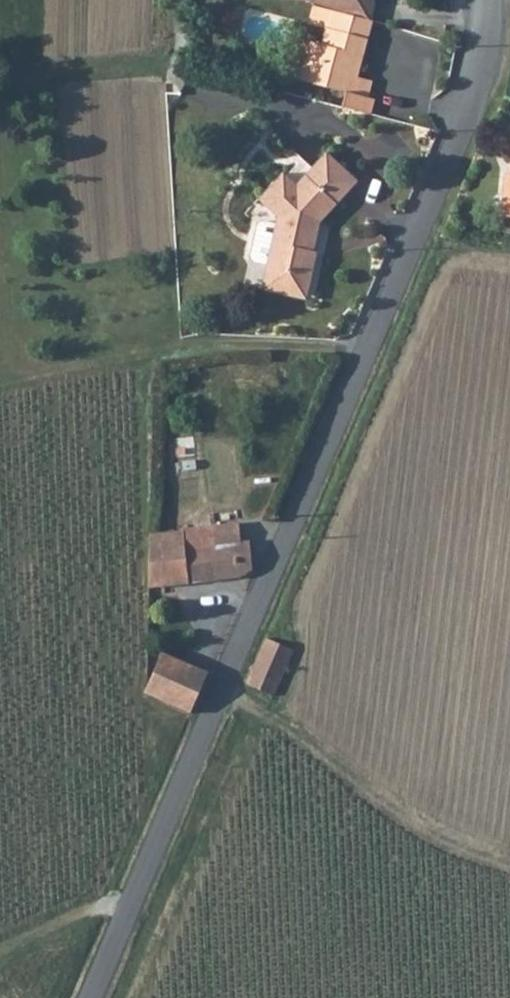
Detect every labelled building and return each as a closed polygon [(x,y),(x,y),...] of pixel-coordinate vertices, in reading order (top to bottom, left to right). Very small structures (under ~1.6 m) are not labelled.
[(313,0),(336,7),(375,19),(379,0),(313,0)] [(336,7),(330,25),(370,37),(376,19),(375,19),(336,7)] [(302,69),(319,75),(316,82),(348,91),(344,105),(373,113),(376,99),(372,97),(376,80),(358,74),(360,69),(363,69),(372,38),(370,37),(330,25),(324,43),(311,39),(302,69)] [(299,77),(316,82),(319,75),(302,69),(299,77)] [(277,219),(261,291),(306,300),(318,253),(314,252),(320,222),(358,183),(326,152),(297,185),(283,173),(259,201),(277,219)] [(505,174),(500,218),(509,219),(509,175),(505,174)] [(181,532),(151,535),(149,589),(189,585),(189,583),(239,579),(252,570),(250,542),(241,542),(239,523),(234,524),(232,509),(212,511),(213,526),(181,529),(181,532)] [(246,684),(273,697),(293,651),(266,639),(246,684)] [(162,651),(144,693),(190,714),(209,672),(162,651)]
